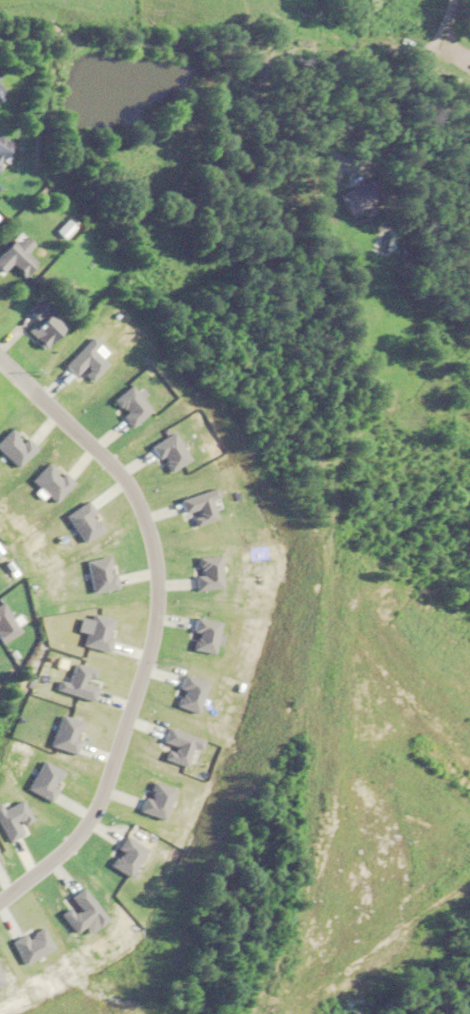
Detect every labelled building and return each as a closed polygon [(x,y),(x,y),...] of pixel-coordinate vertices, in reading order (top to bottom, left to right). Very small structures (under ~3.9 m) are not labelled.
[(11,142),(0,136),(0,162),(11,142)] [(343,216),(377,195),(365,175),(331,195),(343,216)] [(7,264),(19,276),(34,262),(10,239),(0,249),(0,271),(7,264)] [(60,328),(34,299),(20,311),(31,323),(23,331),(39,348),(60,328)] [(16,630),(0,607),(0,641),(16,630)]
